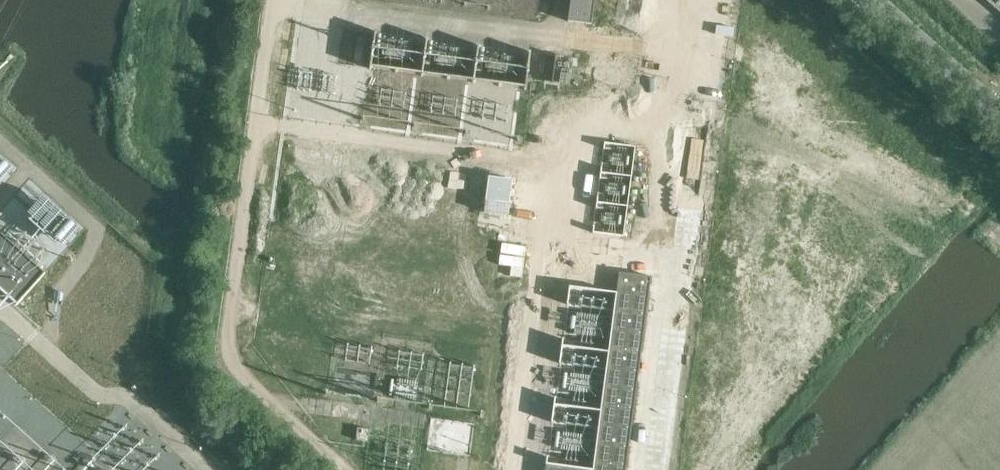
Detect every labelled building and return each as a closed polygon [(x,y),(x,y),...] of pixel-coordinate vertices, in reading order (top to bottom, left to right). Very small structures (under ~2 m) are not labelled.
[(595,0),(571,0),(569,19),(592,24),(595,0)] [(12,160),(0,150),(0,216),(12,160)] [(13,291),(22,293),(62,245),(79,224),(53,203),(47,211),(44,228),(34,239),(19,236),(21,228),(15,235),(0,232),(0,280),(13,291)] [(619,272),(617,292),(609,352),(602,411),(594,469),(546,463),(545,469),(625,469),(650,276),(619,272)]
